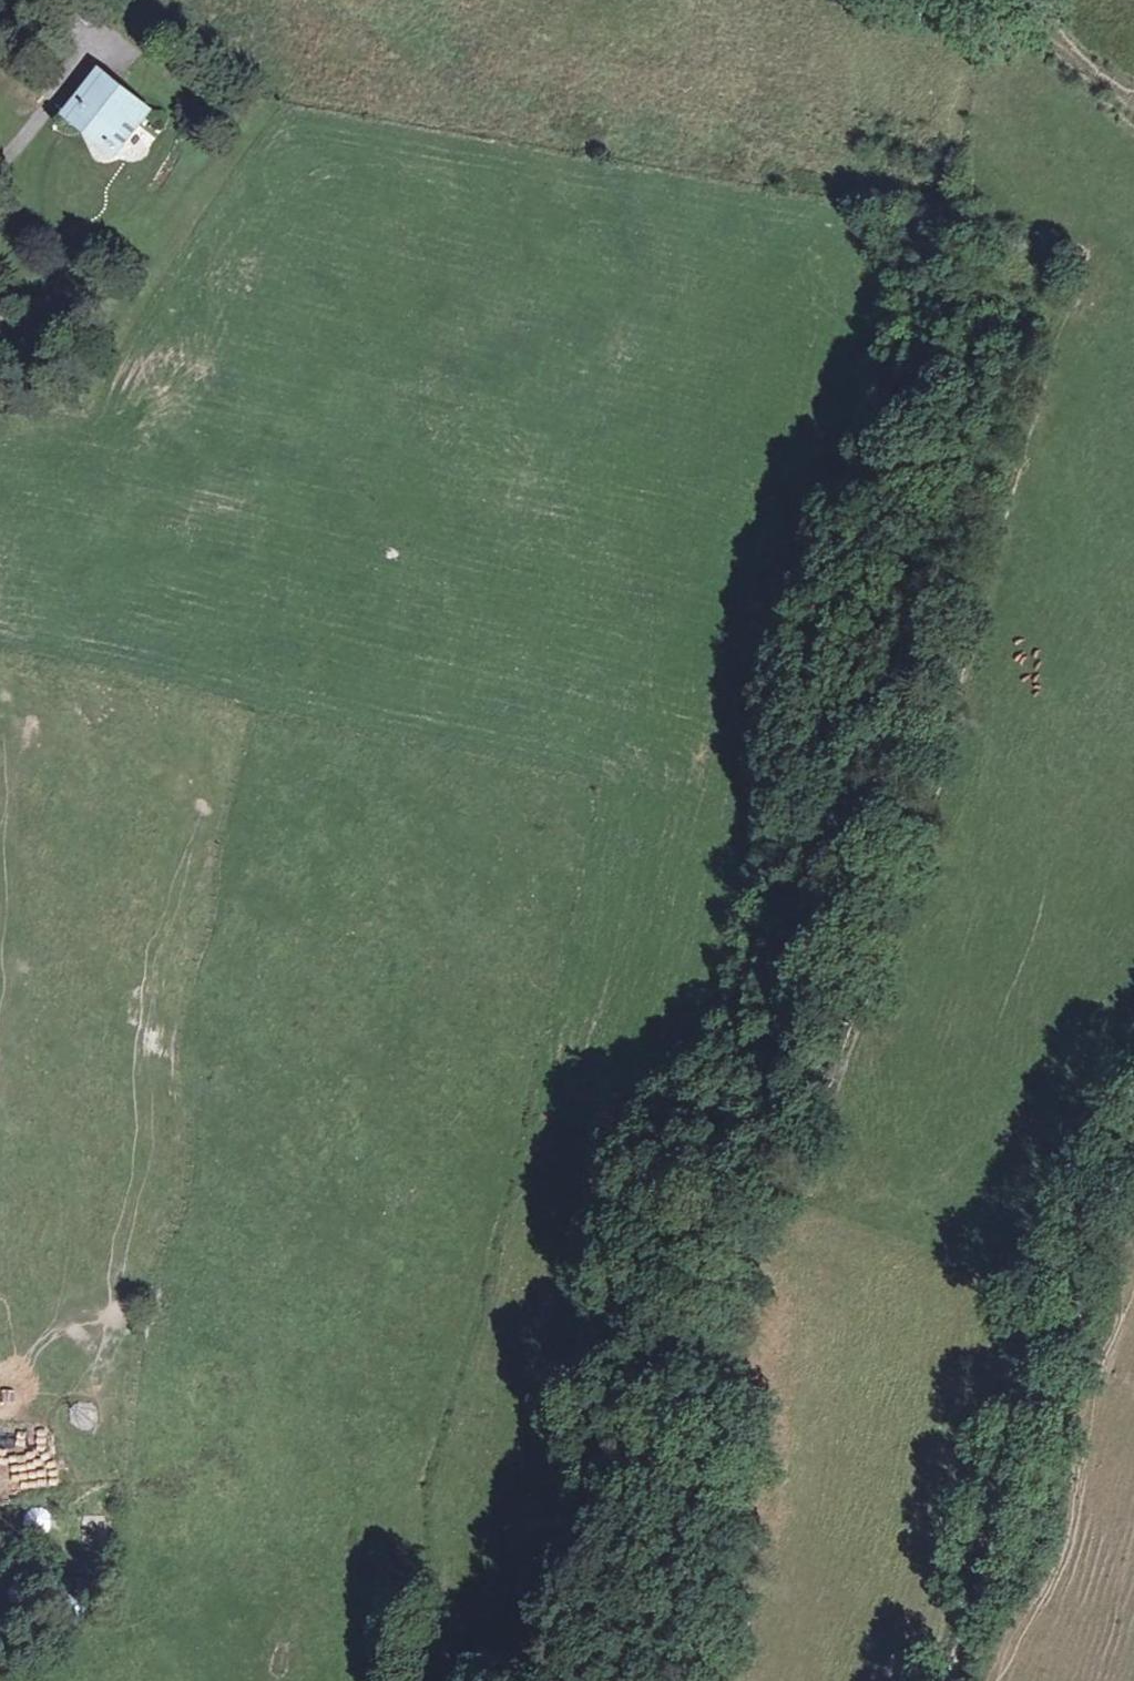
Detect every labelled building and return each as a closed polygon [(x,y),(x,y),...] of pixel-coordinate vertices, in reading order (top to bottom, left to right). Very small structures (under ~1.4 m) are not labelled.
[(141,106),(92,72),(64,110),(115,146),(141,106)] [(33,1535),(51,1528),(44,1508),(25,1515),(33,1535)]
